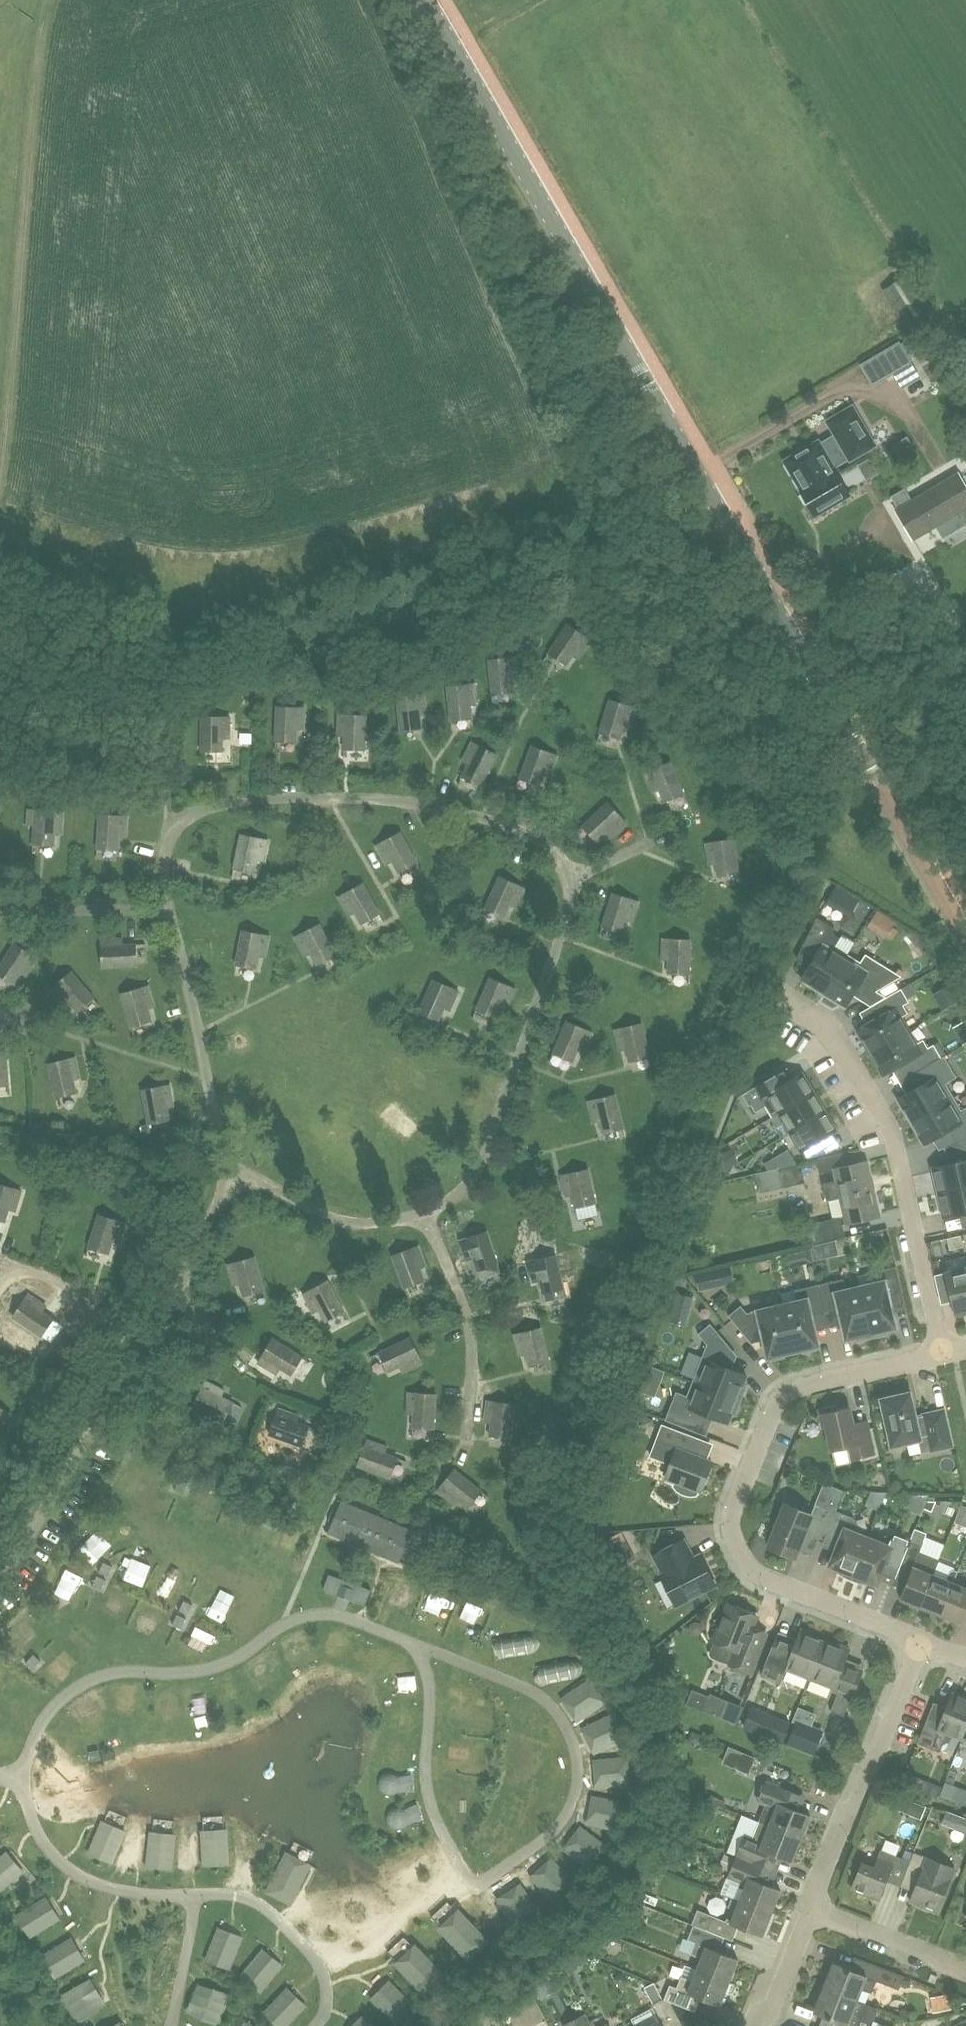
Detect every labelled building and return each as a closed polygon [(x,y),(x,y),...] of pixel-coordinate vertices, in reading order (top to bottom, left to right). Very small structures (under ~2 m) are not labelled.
[(883,290),(904,325),(930,309),(910,273),(883,290)] [(913,367),(900,344),(880,356),(893,379),(913,367)] [(837,434),(820,444),(819,441),(786,460),(796,477),(804,490),(801,491),(815,514),(849,494),(833,465),(849,455),(851,459),(875,445),(853,407),(829,421),(837,434)] [(847,471),(859,489),(874,479),(863,461),(847,471)] [(938,527),(965,511),(965,474),(922,500),(938,527)] [(579,656),(591,639),(567,624),(548,652),(566,664),(574,652),(579,656)] [(511,677),(518,676),(516,656),(488,660),(492,693),(513,691),(511,677)] [(470,703),(477,703),(475,683),(447,686),(450,720),(471,717),(470,703)] [(420,714),(426,713),(424,693),(396,697),(400,730),(421,728),(420,714)] [(631,726),(636,707),(609,699),(600,732),(620,738),(624,724),(631,726)] [(303,727),(304,707),(276,706),(275,740),(296,741),(297,727),(303,727)] [(364,749),(366,715),(338,714),(337,734),(344,734),(343,748),(364,749)] [(229,737),(229,717),(201,716),(201,750),(222,750),(222,736),(229,737)] [(481,785),(496,754),(471,742),(462,760),(468,763),(462,775),(481,785)] [(551,774),(558,755),(531,746),(519,778),(539,785),(544,772),(551,774)] [(664,801),(683,793),(670,762),(644,772),(652,791),(658,788),(664,801)] [(612,836),(626,823),(607,802),(582,825),(597,841),(607,831),(612,836)] [(61,831),(63,811),(35,809),(32,843),(54,845),(54,831),(61,831)] [(126,836),(127,816),(99,814),(96,848),(118,850),(119,835),(126,836)] [(398,872),(416,861),(400,832),(375,845),(385,863),(391,859),(398,872)] [(264,859),(268,840),(240,834),(233,867),(254,872),(257,858),(264,859)] [(718,876),(739,872),(733,838),(705,843),(709,863),(715,862),(718,876)] [(516,906),(524,888),(499,876),(485,907),(504,916),(510,903),(516,906)] [(361,923),(379,913),(362,883),(338,897),(348,914),(354,911),(361,923)] [(633,920),(639,901),(612,893),(602,925),(622,932),(626,918),(633,920)] [(883,910),(876,922),(896,933),(902,920),(883,910)] [(824,992),(848,954),(835,946),(840,938),(832,933),(835,928),(817,917),(803,944),(817,954),(802,979),(824,992)] [(316,964),(335,954),(319,924),(294,937),(303,954),(310,951),(316,964)] [(266,955),(269,936),(242,930),(235,964),(256,968),(259,954),(266,955)] [(102,967),(136,965),(135,944),(121,945),(121,938),(101,939),(102,967)] [(689,973),(690,940),(662,938),(662,958),(668,958),(668,973),(689,973)] [(37,958),(14,943),(0,964),(0,974),(13,983),(21,971),(27,975),(37,958)] [(861,962),(848,954),(824,992),(846,1006),(861,981),(877,991),(902,976),(866,954),(861,962)] [(75,1011),(92,998),(71,971),(49,989),(61,1004),(67,1000),(75,1011)] [(508,1007),(515,989),(490,978),(476,1009),(496,1017),(501,1004),(508,1007)] [(450,1009),(458,991),(433,980),(419,1011),(439,1019),(444,1006),(450,1009)] [(147,1007),(154,1005),(148,986),(121,993),(131,1026),(151,1020),(147,1007)] [(856,1031),(870,1053),(910,1030),(902,1016),(908,1012),(904,1004),(909,1001),(901,988),(871,1006),(878,1018),(856,1031)] [(584,1051),(592,1032),(567,1021),(553,1052),(572,1061),(578,1048),(584,1051)] [(629,1061),(649,1056),(641,1023),(614,1030),(619,1049),(626,1047),(629,1061)] [(923,1039),(918,1042),(910,1030),(870,1053),(883,1075),(905,1062),(912,1074),(915,1073),(945,1056),(944,1056),(942,1057),(933,1044),(928,1047),(923,1039)] [(897,1099),(910,1122),(955,1097),(947,1083),(957,1077),(945,1056),(915,1073),(922,1085),(897,1099)] [(73,1078),(79,1077),(75,1057),(47,1064),(55,1097),(76,1092),(73,1078)] [(766,1105),(772,1116),(813,1092),(802,1072),(778,1086),(772,1076),(742,1094),(749,1105),(751,1104),(756,1111),(766,1105)] [(166,1106),(173,1105),(169,1085),(142,1090),(148,1123),(169,1119),(166,1106)] [(825,1111),(813,1092),(772,1116),(770,1117),(776,1127),(785,1122),(790,1131),(825,1111)] [(602,1132),(623,1127),(615,1095),(588,1101),(592,1121),(599,1119),(602,1132)] [(962,1109),(955,1097),(910,1122),(923,1144),(949,1129),(956,1141),(959,1140),(959,1142),(965,1139),(965,1107),(962,1109)] [(836,1130),(825,1111),(790,1131),(802,1151),(803,1150),(807,1157),(827,1153),(820,1140),(836,1130)] [(959,1142),(964,1160),(932,1168),(938,1193),(965,1187),(965,1139),(959,1142)] [(879,1216),(867,1162),(846,1167),(843,1154),(818,1159),(821,1174),(833,1171),(836,1181),(823,1184),(827,1201),(840,1198),(846,1224),(879,1216)] [(780,1184),(800,1180),(797,1164),(761,1173),(762,1181),(778,1178),(780,1184)] [(575,1207),(595,1202),(588,1169),(561,1175),(565,1195),(572,1193),(575,1207)] [(21,1191),(0,1184),(0,1220),(5,1221),(9,1208),(15,1210),(21,1191)] [(938,1193),(944,1218),(965,1213),(965,1187),(938,1193)] [(119,1242),(125,1223),(98,1214),(88,1247),(108,1253),(112,1240),(119,1242)] [(845,1238),(841,1223),(840,1217),(812,1224),(817,1245),(845,1238)] [(486,1231),(460,1240),(453,1242),(460,1261),(473,1257),(477,1270),(497,1263),(486,1231)] [(955,1248),(965,1246),(965,1240),(964,1233),(953,1236),(955,1248)] [(419,1267),(425,1264),(418,1246),(392,1255),(404,1287),(424,1280),(419,1267)] [(556,1255),(528,1261),(522,1262),(526,1282),(539,1279),(542,1293),(563,1288),(556,1255)] [(243,1295),(263,1289),(254,1257),(227,1264),(233,1283),(239,1281),(243,1295)] [(876,1283),(861,1286),(872,1337),(887,1333),(887,1329),(896,1327),(889,1296),(903,1293),(897,1266),(873,1271),(876,1283)] [(699,1291),(723,1285),(719,1268),(695,1274),(699,1291)] [(947,1272),(956,1313),(965,1311),(965,1268),(947,1272)] [(872,1337),(861,1286),(846,1289),(844,1278),(819,1284),(825,1311),(839,1308),(846,1339),(856,1336),(857,1340),(872,1337)] [(325,1320),(344,1310),(327,1281),(303,1294),(312,1311),(318,1308),(325,1320)] [(811,1314),(825,1311),(819,1284),(795,1289),(798,1301),(783,1304),(793,1351),(802,1349),(803,1353),(817,1349),(816,1346),(819,1345),(811,1314)] [(41,1336),(53,1318),(41,1310),(45,1305),(28,1294),(13,1317),(41,1336)] [(793,1351),(783,1304),(747,1313),(740,1306),(729,1318),(749,1335),(759,1323),(761,1323),(769,1356),(772,1356),(773,1360),(785,1357),(784,1353),(793,1351)] [(698,1334),(707,1345),(692,1382),(741,1401),(746,1386),(743,1385),(746,1375),(716,1364),(718,1359),(731,1349),(710,1324),(698,1334)] [(528,1366),(549,1361),(541,1328),(514,1334),(518,1354),(525,1352),(528,1366)] [(404,1371),(422,1362),(410,1337),(379,1352),(388,1371),(401,1365),(404,1371)] [(290,1374),(301,1356),(272,1339),(258,1363),(275,1373),(278,1367),(290,1374)] [(223,1421),(232,1402),(220,1396),(223,1389),(205,1380),(193,1405),(223,1421)] [(735,1416),(741,1401),(692,1382),(687,1396),(676,1392),(665,1421),(691,1431),(698,1412),(727,1424),(731,1414),(735,1416)] [(433,1428),(436,1394),(408,1392),(406,1412),(413,1413),(412,1426),(433,1428)] [(894,1399),(883,1401),(891,1436),(886,1438),(889,1451),(908,1447),(907,1442),(919,1439),(919,1438),(928,1436),(932,1451),(952,1447),(944,1411),(924,1415),(924,1416),(915,1419),(909,1395),(906,1396),(906,1392),(893,1395),(894,1399)] [(510,1438),(514,1404),(487,1400),(484,1420),(491,1421),(489,1435),(510,1438)] [(10,1413),(0,1407),(0,1430),(10,1413)] [(301,1446),(308,1426),(295,1421),(297,1415),(278,1408),(269,1434),(301,1446)] [(835,1408),(819,1412),(823,1428),(826,1427),(832,1451),(849,1448),(852,1460),(875,1455),(869,1429),(855,1432),(850,1409),(836,1412),(835,1408)] [(677,1483),(675,1487),(678,1490),(682,1493),(687,1494),(691,1495),(696,1495),(697,1491),(701,1492),(712,1463),(692,1455),(698,1440),(662,1426),(650,1457),(671,1465),(665,1479),(677,1483)] [(390,1477),(397,1457),(383,1452),(386,1446),(367,1439),(358,1466),(390,1477)] [(468,1507),(481,1490),(454,1469),(437,1491),(452,1503),(457,1498),(468,1507)] [(215,1488),(210,1503),(222,1508),(227,1493),(215,1488)] [(893,1506),(892,1492),(877,1493),(879,1507),(893,1506)] [(399,1562),(412,1530),(341,1500),(336,1511),(333,1509),(328,1520),(329,1520),(332,1522),(327,1532),(399,1562)] [(773,1533),(768,1547),(796,1558),(807,1529),(820,1535),(830,1511),(815,1505),(811,1514),(785,1504),(777,1523),(774,1521),(770,1532),(773,1533)] [(852,1580),(869,1538),(857,1533),(858,1530),(858,1527),(855,1520),(853,1518),(850,1517),(851,1517),(836,1511),(825,1540),(838,1545),(829,1566),(831,1568),(836,1571),(840,1574),(842,1576),(847,1578),(852,1580)] [(921,1608),(939,1561),(919,1553),(925,1537),(922,1536),(915,1529),(911,1541),(900,1568),(911,1573),(900,1599),(921,1608)] [(878,1586),(881,1579),(893,1584),(900,1568),(911,1541),(897,1535),(896,1535),(894,1534),(891,1535),(884,1537),(882,1540),(880,1542),(869,1538),(852,1580),(857,1582),(865,1584),(872,1585),(878,1586)] [(931,1537),(926,1550),(947,1558),(952,1545),(931,1537)] [(683,1541),(655,1555),(665,1575),(661,1577),(676,1605),(715,1585),(700,1556),(692,1561),(689,1554),(690,1554),(683,1541)] [(941,1616),(954,1583),(958,1572),(954,1570),(950,1572),(947,1580),(934,1575),(939,1561),(921,1608),(941,1616)] [(954,1583),(941,1616),(961,1624),(965,1612),(965,1588),(954,1583)] [(751,1674),(767,1633),(753,1628),(757,1616),(729,1605),(714,1642),(715,1643),(711,1654),(712,1657),(736,1667),(735,1668),(751,1674)] [(788,1669),(810,1678),(824,1643),(812,1638),(814,1634),(802,1630),(796,1644),(777,1637),(762,1675),(782,1683),(788,1669)] [(845,1716),(862,1671),(844,1664),(850,1649),(838,1644),(836,1648),(824,1643),(810,1678),(840,1690),(834,1704),(832,1711),(845,1716)] [(965,1730),(965,1699),(952,1694),(941,1723),(928,1717),(918,1743),(940,1752),(944,1741),(948,1743),(952,1734),(963,1738),(965,1730)] [(737,1707),(713,1697),(707,1713),(731,1722),(737,1707)] [(788,1745),(814,1755),(823,1733),(797,1723),(788,1745)] [(761,1796),(768,1799),(759,1822),(802,1839),(811,1816),(787,1806),(793,1793),(767,1782),(761,1796)] [(907,1812),(928,1818),(931,1807),(910,1801),(907,1812)] [(793,1862),(802,1839),(759,1822),(749,1844),(743,1841),(737,1856),(763,1866),(768,1852),(793,1862)] [(900,1887),(910,1861),(881,1850),(874,1868),(863,1863),(852,1889),(880,1900),(887,1882),(900,1887)] [(955,1869),(942,1864),(914,1852),(910,1861),(900,1887),(913,1892),(910,1901),(937,1912),(955,1869)] [(757,1881),(763,1866),(737,1856),(728,1878),(741,1883),(739,1887),(744,1889),(740,1900),(771,1913),(781,1890),(757,1881)] [(762,1937),(771,1913),(740,1900),(735,1911),(731,1909),(726,1921),(698,1909),(692,1924),(694,1925),(720,1935),(732,1940),(738,1927),(762,1937)] [(714,1949),(720,1935),(694,1925),(688,1939),(695,1942),(690,1954),(701,1958),(697,1969),(729,1982),(738,1959),(714,1949)] [(587,1949),(568,1963),(575,1972),(593,1958),(587,1949)] [(834,1963),(824,1987),(858,2000),(862,1989),(871,1993),(876,1981),(899,1990),(904,1976),(865,1960),(859,1974),(834,1963)] [(720,2005),(729,1982),(697,1969),(692,1980),(682,1976),(677,1987),(669,1984),(663,1999),(671,2002),(690,2010),(696,1996),(720,2005)] [(858,2001),(858,2000),(824,1987),(814,2012),(840,2022),(838,2025),(869,2025),(876,2009),(858,2001)] [(936,2009),(956,2009),(956,1991),(936,1992),(936,2009)] [(671,2002),(663,1999),(652,2004),(660,2020),(649,2025),(671,2025),(681,2021),(671,2002)] [(591,2024),(585,2013),(562,2025),(563,2025),(592,2025),(591,2024)]
